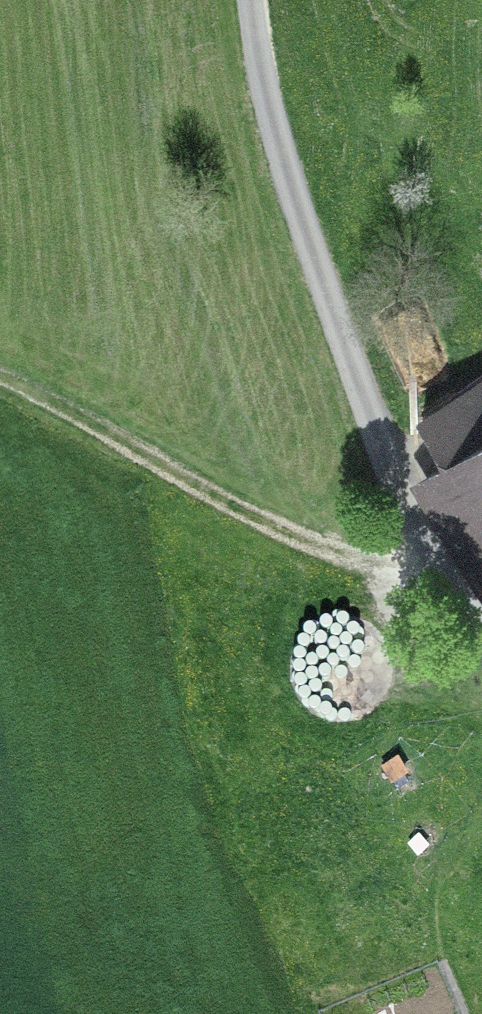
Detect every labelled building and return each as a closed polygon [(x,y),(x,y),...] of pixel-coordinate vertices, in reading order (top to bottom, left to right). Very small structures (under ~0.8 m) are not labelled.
[(417,428),(441,464),(411,484),(481,596),(481,386),(417,428)]
